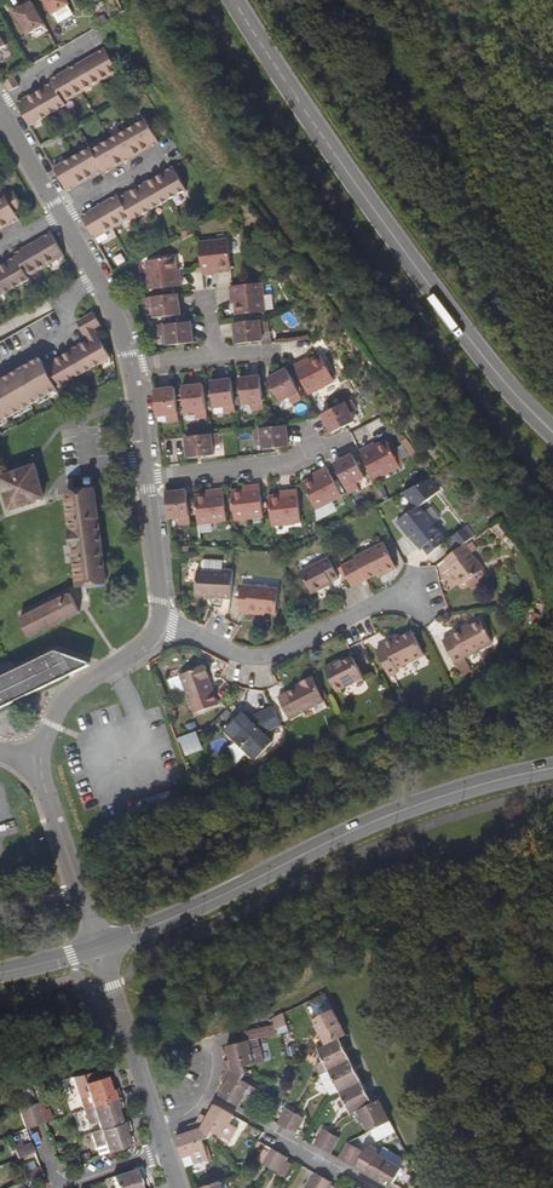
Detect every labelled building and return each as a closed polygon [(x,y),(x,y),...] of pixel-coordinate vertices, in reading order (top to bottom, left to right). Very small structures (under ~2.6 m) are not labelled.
[(31,0),(29,0),(15,9),(27,31),(43,22),(31,0)] [(53,10),(69,1),(68,0),(47,0),(53,10)] [(17,104),(30,128),(66,106),(65,104),(119,73),(104,49),(51,80),(53,83),(35,94),(17,104)] [(5,82),(11,92),(20,87),(14,77),(5,82)] [(54,169),(68,193),(103,172),(105,175),(160,143),(146,119),(91,151),(90,148),(54,169)] [(82,217),(95,240),(131,219),(132,222),(186,190),(173,167),(119,199),(118,196),(82,217)] [(16,217),(11,210),(20,205),(10,189),(0,195),(0,227),(16,217)] [(48,231),(14,251),(15,254),(0,262),(0,294),(29,277),(27,275),(62,254),(48,231)] [(200,243),(203,275),(216,273),(216,270),(232,268),(228,239),(200,243)] [(182,286),(181,273),(177,274),(175,258),(147,261),(150,290),(182,286)] [(262,284),(229,287),(231,300),(235,299),(237,316),(265,313),(262,284)] [(179,294),(146,298),(147,308),(155,308),(156,318),(182,315),(179,294)] [(90,313),(80,319),(82,322),(78,325),(83,334),(91,329),(97,325),(90,313)] [(268,319),(234,323),(236,344),(262,341),(261,331),(269,330),(268,319)] [(192,321),(158,325),(159,336),(167,336),(168,346),(194,342),(192,321)] [(94,334),(91,329),(83,334),(86,339),(94,334)] [(57,390),(56,389),(109,358),(94,334),(86,339),(42,365),(38,358),(0,380),(0,424),(57,390)] [(295,367),(309,396),(335,382),(323,357),(309,365),(307,361),(295,367)] [(293,405),(302,400),(288,370),(270,380),(281,402),(289,398),(293,405)] [(265,410),(261,377),(240,379),(243,405),(253,404),(254,412),(265,410)] [(236,413),(232,380),(211,383),(215,409),(224,408),(225,415),(236,413)] [(208,418),(204,385),(183,387),(186,413),(196,412),(197,420),(208,418)] [(156,403),(158,417),(167,415),(168,423),(179,422),(175,389),(154,391),(156,403)] [(349,401),(322,415),(332,434),(355,422),(350,413),(357,409),(352,399),(349,401)] [(276,427),(253,430),(255,441),(262,441),(264,451),(289,448),(287,426),(276,427)] [(220,434),(210,435),(187,437),(189,459),(214,455),(213,446),(221,445),(220,434)] [(360,452),(375,481),(400,468),(387,442),(373,449),(371,446),(360,452)] [(334,465),(350,495),(360,490),(356,483),(365,478),(353,455),(334,465)] [(40,477),(38,473),(36,465),(0,477),(0,478),(10,508),(46,497),(40,477)] [(303,484),(316,510),(342,497),(327,468),(316,473),(317,477),(303,484)] [(232,493),(235,521),(264,518),(260,485),(248,487),(248,491),(232,493)] [(195,496),(199,525),(227,521),(224,489),(211,490),(212,494),(195,496)] [(106,582),(96,491),(67,495),(77,586),(106,582)] [(269,498),(272,526),(301,523),(298,491),(285,492),(285,496),(269,498)] [(168,496),(171,521),(182,520),(183,528),(193,527),(188,494),(168,496)] [(409,532),(412,537),(422,550),(424,549),(430,557),(448,544),(420,507),(398,523),(406,534),(409,532)] [(455,539),(463,550),(466,548),(473,542),(464,531),(455,539)] [(456,554),(463,550),(455,539),(448,544),(456,554)] [(174,547),(175,559),(184,558),(183,547),(183,545),(174,547)] [(354,589),(367,582),(378,577),(385,573),(387,576),(398,570),(385,545),(356,560),(357,562),(344,569),(354,589)] [(456,554),(447,562),(452,569),(450,570),(463,587),(484,572),(466,548),(463,550),(456,554)] [(302,574),(312,595),(326,589),(325,586),(340,579),(330,559),(302,574)] [(233,599),(235,571),(224,570),(225,563),(207,561),(204,564),(204,571),(200,571),(197,596),(233,599)] [(250,610),(265,611),(277,612),(280,588),(242,585),(240,612),(250,613),(250,610)] [(78,611),(77,610),(67,594),(50,603),(19,619),(28,638),(55,624),(58,628),(61,626),(58,622),(73,613),(74,617),(77,615),(76,613),(78,611)] [(466,660),(494,644),(482,623),(465,632),(464,629),(452,635),(453,638),(444,642),(458,670),(469,664),(466,660)] [(397,644),(395,640),(386,645),(387,648),(378,652),(390,677),(399,673),(398,670),(426,657),(415,635),(403,641),(397,644)] [(0,680),(0,686),(3,684),(18,677),(64,656),(58,654),(0,680)] [(89,665),(64,656),(18,677),(27,698),(69,678),(89,669),(89,667),(89,665)] [(338,667),(336,664),(325,670),(337,694),(364,680),(354,660),(344,664),(338,667)] [(211,677),(206,667),(181,677),(190,700),(214,691),(209,677),(211,677)] [(176,692),(185,688),(180,675),(171,679),(176,692)] [(12,705),(27,698),(18,677),(3,684),(12,705)] [(304,685),(280,698),(290,719),(325,702),(313,678),(303,683),(304,685)] [(12,705),(3,684),(0,686),(0,710),(12,705)] [(282,725),(274,708),(257,716),(250,719),(248,716),(243,711),(226,729),(243,744),(244,743),(252,750),(249,753),(256,760),(274,742),(265,733),(282,725)] [(255,710),(248,716),(250,719),(257,716),(255,710)] [(197,732),(180,738),(186,755),(203,749),(197,732)] [(242,746),(249,753),(252,750),(244,743),(243,744),(242,746)] [(326,993),(309,1001),(318,1018),(314,1020),(326,1045),(340,1038),(346,1034),(326,993)] [(243,1033),(245,1042),(259,1039),(280,1034),(279,1030),(290,1024),(284,1014),(274,1018),(277,1025),(243,1033)] [(319,1049),(318,1049),(324,1062),(317,1065),(322,1074),(323,1074),(351,1060),(340,1038),(326,1045),(319,1049)] [(259,1039),(245,1042),(227,1047),(230,1061),(224,1062),(226,1072),(244,1074),(243,1067),(264,1062),(259,1039)] [(351,1060),(323,1074),(334,1096),(340,1092),(362,1081),(351,1060)] [(220,1096),(240,1107),(245,1099),(253,1104),(260,1091),(241,1080),(244,1074),(226,1072),(222,1080),(227,1084),(220,1096)] [(120,1098),(117,1089),(111,1091),(106,1077),(85,1084),(88,1093),(79,1096),(84,1110),(120,1098)] [(362,1081),(340,1092),(351,1114),(358,1111),(373,1103),(362,1081)] [(91,1133),(121,1123),(117,1110),(124,1107),(120,1098),(84,1110),(91,1133)] [(373,1103),(358,1111),(369,1133),(391,1121),(380,1099),(373,1103)] [(35,1127),(44,1123),(37,1104),(27,1107),(35,1127)] [(202,1115),(197,1124),(209,1137),(213,1132),(231,1142),(238,1129),(230,1124),(235,1116),(215,1105),(207,1118),(202,1115)] [(27,1107),(19,1110),(26,1130),(27,1130),(35,1127),(27,1107)] [(279,1125),(287,1129),(296,1114),(285,1108),(280,1118),(283,1120),(279,1125)] [(287,1129),(295,1134),(304,1118),(296,1114),(287,1129)] [(131,1130),(128,1121),(121,1123),(91,1133),(95,1148),(105,1145),(108,1154),(129,1147),(124,1132),(131,1130)] [(183,1160),(186,1167),(210,1160),(203,1139),(209,1137),(197,1124),(188,1126),(190,1133),(176,1137),(178,1143),(183,1160)] [(315,1145),(323,1150),(332,1134),(324,1129),(315,1145)] [(323,1150),(330,1154),(339,1138),(332,1134),(323,1150)] [(19,1158),(35,1152),(32,1143),(15,1150),(19,1158)] [(389,1181),(394,1184),(403,1168),(379,1154),(377,1149),(371,1145),(366,1147),(363,1152),(348,1143),(339,1159),(386,1185),(389,1181)] [(108,1154),(105,1145),(95,1148),(98,1157),(108,1154)] [(271,1169),(280,1153),(273,1149),(264,1164),(271,1169)] [(288,1158),(280,1153),(271,1169),(272,1170),(279,1173),(286,1163),(288,1158)] [(32,1170),(30,1162),(22,1165),(25,1172),(32,1170)] [(292,1166),(286,1163),(279,1173),(285,1177),(292,1166)] [(26,1182),(43,1176),(40,1167),(35,1169),(32,1170),(25,1172),(24,1172),(26,1182)] [(113,1177),(116,1187),(142,1187),(136,1169),(113,1177)] [(324,1178),(316,1173),(308,1187),(319,1187),(324,1178)] [(332,1182),(324,1178),(319,1187),(342,1187),(332,1182)]
